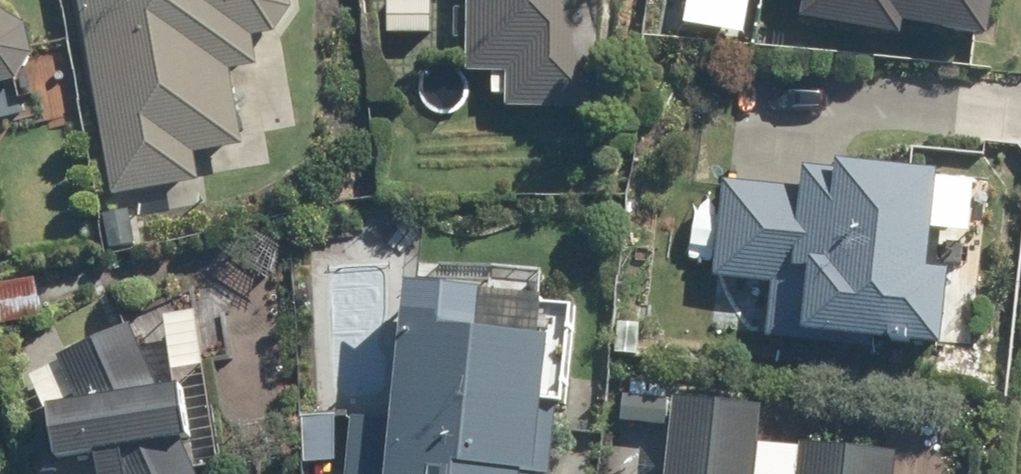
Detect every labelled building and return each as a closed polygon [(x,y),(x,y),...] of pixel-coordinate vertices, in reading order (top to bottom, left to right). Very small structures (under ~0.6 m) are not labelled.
[(26,82),(40,60),(31,26),(7,11),(5,0),(0,0),(0,88),(26,82)] [(250,148),(235,72),(267,67),(261,40),(280,36),(297,11),(295,0),(84,0),(120,196),(204,180),(199,156),(250,148)] [(519,76),(519,109),(606,110),(608,0),(479,0),(478,75),(519,76)] [(671,27),(737,37),(742,0),(675,0),(671,27)] [(782,26),(888,41),(890,23),(983,37),(988,0),(786,0),(782,26)] [(781,285),(776,332),(942,350),(955,187),(821,174),(819,192),(733,183),(723,279),(781,285)] [(111,220),(118,249),(142,244),(135,214),(111,220)] [(0,286),(5,329),(46,324),(41,281),(0,286)] [(497,337),(501,293),(423,286),(409,426),(358,422),(353,473),(557,473),(568,343),(497,337)] [(625,323),(622,354),(643,356),(646,325),(625,323)] [(92,409),(54,414),(62,465),(102,459),(104,473),(203,473),(191,446),(203,443),(195,391),(169,395),(140,328),(70,360),(92,409)] [(633,401),(630,424),(673,428),(676,404),(633,401)] [(771,409),(686,401),(678,473),(764,473),(771,409)] [(904,460),(808,451),(806,473),(903,473),(904,460)]
